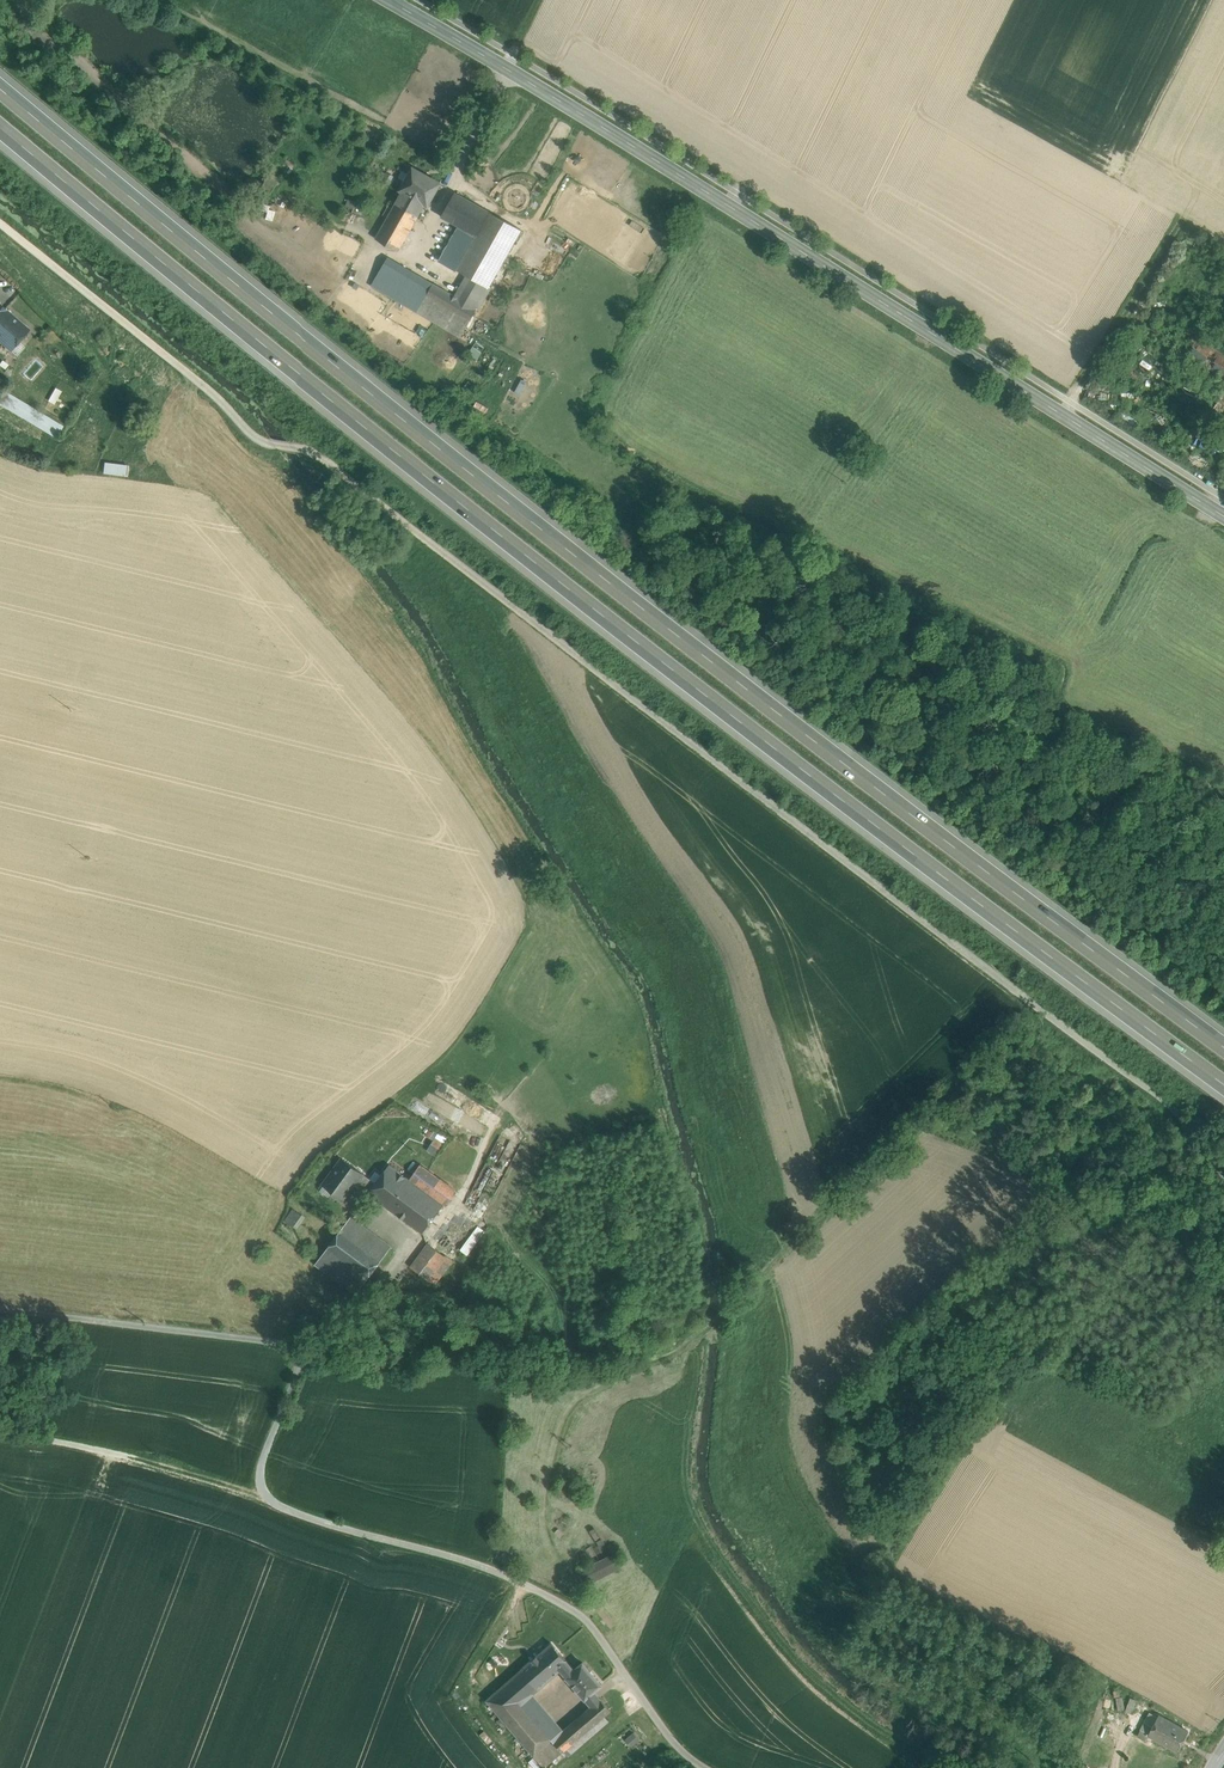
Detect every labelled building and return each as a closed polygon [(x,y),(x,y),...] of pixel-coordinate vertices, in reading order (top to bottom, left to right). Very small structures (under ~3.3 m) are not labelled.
[(403,191),(425,204),(427,205),(440,183),(413,168),(400,190),(403,191)] [(381,171),(379,178),(391,181),(393,173),(381,171)] [(275,186),(265,180),(259,189),(269,195),(275,186)] [(425,204),(403,191),(396,203),(418,216),(425,204)] [(521,230),(455,192),(442,216),(459,227),(475,236),(456,269),(467,276),(457,293),(456,298),(457,298),(450,310),(426,296),(422,303),(417,313),(460,338),(521,230)] [(356,201),(349,199),(347,206),(353,208),(356,201)] [(418,216),(396,203),(376,238),(398,251),(418,216)] [(459,227),(440,260),(456,269),(475,236),(459,227)] [(319,262),(348,272),(360,239),(330,229),(319,262)] [(433,284),(389,258),(377,278),(401,291),(422,303),(426,296),(433,284)] [(372,287),(396,301),(401,291),(377,278),(372,287)] [(456,298),(433,284),(426,296),(450,310),(457,298),(456,298)] [(422,303),(401,291),(396,301),(417,313),(422,303)] [(0,304),(0,327),(12,314),(0,304)] [(0,327),(0,341),(11,351),(30,329),(12,314),(0,327)] [(1194,335),(1181,355),(1219,379),(1221,376),(1223,378),(1223,354),(1194,335)] [(44,350),(51,357),(59,350),(51,343),(44,350)] [(1172,367),(1167,364),(1163,371),(1168,374),(1172,367)] [(55,403),(62,390),(56,386),(49,400),(55,403)] [(1213,408),(1223,416),(1223,391),(1213,408)] [(18,397),(11,410),(58,437),(65,424),(18,397)] [(129,474),(130,462),(106,461),(105,473),(129,474)] [(426,1147),(434,1153),(442,1142),(434,1136),(426,1147)] [(343,1158),(325,1183),(344,1198),(355,1183),(362,1173),(343,1158)] [(390,1165),(381,1176),(378,1174),(375,1178),(378,1180),(376,1183),(369,1193),(386,1205),(394,1194),(397,1196),(409,1180),(390,1165)] [(376,1183),(362,1173),(355,1183),(369,1193),(376,1183)] [(455,1188),(441,1178),(429,1194),(443,1205),(446,1207),(459,1188),(457,1186),(455,1188)] [(429,1194),(409,1180),(397,1196),(394,1194),(386,1205),(423,1232),(443,1205),(429,1194)] [(294,1209),(285,1220),(294,1226),(302,1215),(294,1209)] [(392,1246),(352,1216),(343,1227),(383,1257),(392,1246)] [(459,1249),(467,1254),(484,1229),(476,1224),(459,1249)] [(383,1257),(343,1227),(326,1250),(366,1280),(383,1257)] [(429,1244),(412,1267),(428,1279),(446,1256),(429,1244)] [(366,1280),(326,1250),(316,1264),(356,1294),(366,1280)] [(446,1256),(428,1279),(435,1284),(452,1261),(446,1256)] [(613,1556),(580,1574),(588,1588),(621,1570),(613,1556)] [(552,1643),(505,1684),(522,1703),(531,1695),(561,1669),(566,1676),(575,1670),(552,1643)] [(575,1670),(566,1676),(585,1698),(594,1691),(601,1684),(583,1663),(575,1670)] [(531,1695),(522,1703),(505,1684),(487,1700),(544,1767),(563,1751),(553,1740),(563,1731),(531,1695)] [(563,1731),(553,1740),(563,1751),(564,1750),(568,1755),(609,1720),(605,1715),(611,1710),(594,1691),(585,1698),(592,1706),(563,1731)] [(1101,1707),(1109,1708),(1110,1698),(1102,1697),(1101,1707)] [(1122,1697),(1116,1698),(1118,1710),(1124,1709),(1122,1697)] [(1138,1701),(1130,1698),(1125,1710),(1133,1714),(1138,1701)] [(1150,1712),(1144,1722),(1152,1726),(1158,1717),(1150,1712)] [(1188,1731),(1159,1714),(1158,1717),(1152,1726),(1148,1734),(1148,1735),(1177,1751),(1188,1731)] [(623,1737),(630,1746),(638,1739),(631,1730),(623,1737)] [(1148,1734),(1140,1730),(1137,1735),(1146,1740),(1148,1735),(1148,1734)] [(1097,1740),(1109,1746),(1113,1738),(1100,1733),(1097,1740)]
